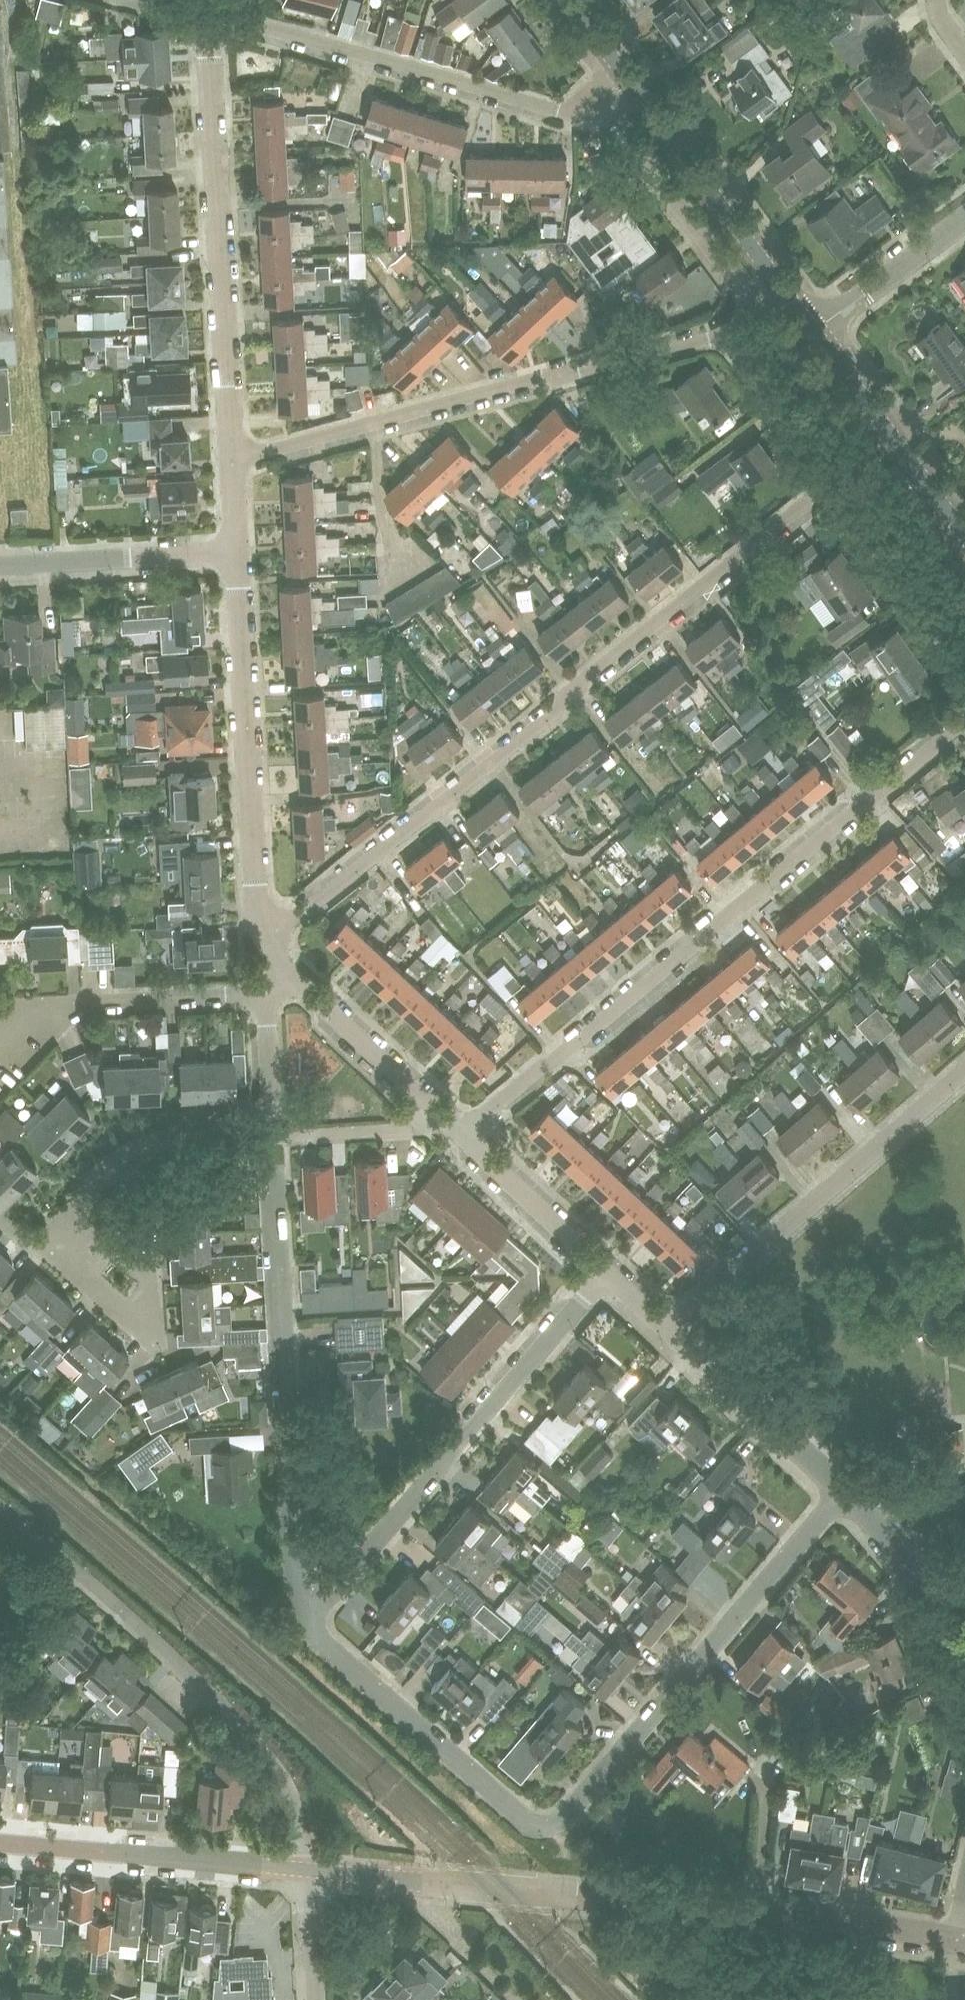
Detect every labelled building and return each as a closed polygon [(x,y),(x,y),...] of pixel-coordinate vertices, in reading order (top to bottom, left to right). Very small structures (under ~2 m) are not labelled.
[(64,4),(47,0),(38,0),(34,18),(59,24),(64,4)] [(296,6),(330,16),(334,0),(285,0),(284,3),(296,6)] [(442,21),(471,0),(451,0),(435,12),(442,21)] [(442,21),(436,25),(438,32),(439,35),(448,29),(449,30),(466,17),(471,25),(505,0),(471,0),(442,21)] [(673,1),(656,13),(671,33),(709,5),(706,0),(672,0),(673,1)] [(852,66),(899,31),(885,11),(886,10),(879,0),(846,0),(841,3),(858,27),(846,36),(841,28),(830,36),(852,66)] [(492,34),(501,45),(527,26),(511,5),(475,32),(482,41),(492,34)] [(709,5),(671,33),(686,55),(706,41),(707,43),(728,27),(721,16),(719,18),(709,5)] [(401,18),(387,14),(379,45),(393,48),(401,18)] [(351,37),(362,40),(363,38),(374,41),(377,32),(366,28),(369,20),(357,16),(351,37)] [(417,23),(402,19),(394,48),(408,53),(417,23)] [(506,75),(506,74),(542,47),(527,26),(501,45),(509,57),(499,65),(498,64),(484,75),(499,80),(506,75)] [(748,108),(749,108),(751,112),(761,104),(767,112),(794,93),(774,66),(766,72),(759,61),(769,54),(751,28),(724,48),(742,73),(741,74),(743,77),(732,85),(740,97),(737,99),(736,106),(738,109),(745,110),(748,108)] [(116,57),(116,58),(167,54),(165,32),(135,34),(135,36),(120,36),(120,31),(103,32),(104,36),(89,37),(90,54),(105,53),(105,57),(116,57)] [(433,59),(438,40),(439,34),(425,31),(420,56),(433,59)] [(453,44),(438,40),(433,59),(449,63),(453,44)] [(167,54),(116,58),(117,77),(137,76),(137,79),(168,77),(167,54)] [(936,160),(959,143),(953,135),(954,134),(946,123),(945,124),(941,119),(936,123),(924,108),(929,104),(916,86),(902,96),(890,79),(865,97),(876,112),(880,109),(907,146),(904,147),(917,165),(932,154),(936,160)] [(113,91),(113,80),(72,82),(73,93),(113,91)] [(280,85),(265,85),(265,95),(280,94),(280,85)] [(144,133),(171,132),(170,106),(155,107),(155,96),(127,98),(128,114),(143,113),(144,133)] [(119,110),(118,98),(93,99),(93,111),(119,110)] [(389,132),(398,105),(374,98),(365,125),(389,132)] [(295,110),(285,110),(285,100),(256,101),(257,125),(307,122),(307,113),(295,114),(295,110)] [(398,105),(389,132),(413,139),(421,112),(398,105)] [(765,166),(791,201),(830,172),(807,141),(824,128),(811,111),(785,131),(794,144),(765,166)] [(413,139),(436,147),(445,120),(421,112),(413,139)] [(327,123),(327,113),(317,113),(317,123),(327,123)] [(327,137),(348,144),(356,121),(334,114),(327,137)] [(445,120),(436,147),(460,154),(469,127),(445,120)] [(308,131),(307,122),(257,125),(258,148),(287,146),(287,136),(296,136),(296,131),(308,131)] [(171,132),(144,133),(145,154),(131,155),(132,171),(159,170),(158,158),(173,158),(171,132)] [(382,155),(387,141),(378,138),(374,152),(382,155)] [(394,143),(387,141),(382,155),(390,157),(394,143)] [(297,156),(288,156),(287,146),(258,148),(259,171),(310,168),(309,159),(298,160),(297,156)] [(616,171),(607,147),(588,155),(597,178),(616,171)] [(420,167),(429,170),(434,155),(425,152),(420,167)] [(13,316),(1,155),(0,155),(0,316),(13,316)] [(441,158),(434,155),(429,170),(436,172),(441,158)] [(468,185),(493,185),(493,157),(468,157),(468,185)] [(502,196),(503,185),(517,185),(517,157),(493,157),(493,185),(493,194),(492,208),(490,207),(490,221),(501,221),(501,196),(502,196)] [(541,185),(541,157),(517,157),(517,185),(530,185),(530,196),(532,196),(531,209),(541,209),(541,195),(541,185)] [(566,158),(541,157),(541,185),(565,186),(566,158)] [(310,168),(259,171),(261,194),(289,193),(289,182),(299,182),(298,177),(310,177),(310,168)] [(355,188),(355,169),(340,169),(341,189),(355,188)] [(149,214),(176,213),(175,187),(160,188),(160,178),(132,180),(133,195),(148,194),(149,214)] [(662,254),(627,206),(629,204),(614,182),(571,214),(568,240),(602,286),(630,266),(636,273),(635,273),(653,299),(688,272),(670,248),(662,254)] [(837,188),(815,204),(822,213),(842,198),(843,197),(837,188)] [(483,207),(490,207),(492,208),(493,194),(483,193),(483,207)] [(822,213),(821,213),(809,222),(820,238),(827,233),(842,253),(894,215),(878,194),(854,211),(843,197),(842,198),(822,213)] [(541,195),(541,209),(549,209),(549,195),(541,195)] [(301,219),(291,219),(290,209),(261,211),(262,234),(313,231),(313,223),(301,223),(301,219)] [(336,232),(349,229),(350,228),(345,209),(332,212),(336,232)] [(176,213),(149,214),(150,236),(136,236),(136,251),(163,250),(163,240),(177,239),(176,213)] [(557,222),(544,221),(544,235),(556,236),(557,222)] [(365,252),(362,252),(362,229),(350,228),(349,229),(349,252),(350,276),(365,276),(365,252)] [(314,239),(313,231),(262,234),(264,257),(293,255),(292,245),(302,245),(302,240),(314,239)] [(517,277),(523,272),(523,271),(514,262),(498,243),(470,245),(498,277),(508,268),(517,277)] [(396,276),(414,259),(406,250),(388,266),(396,276)] [(121,255),(89,257),(90,272),(122,269),(121,255)] [(293,255),(264,257),(265,280),(316,278),(315,269),(304,270),(303,265),(293,265),(293,255)] [(147,282),(180,280),(179,261),(147,263),(147,262),(129,263),(130,274),(147,273),(147,282)] [(329,264),(316,265),(316,269),(316,278),(330,277),(329,264)] [(523,271),(523,272),(533,282),(540,276),(530,265),(523,271)] [(956,276),(964,287),(964,269),(956,276)] [(532,295),(523,304),(545,328),(562,313),(539,289),(533,282),(523,272),(517,277),(532,295)] [(556,274),(539,289),(562,313),(578,298),(556,274)] [(335,277),(330,277),(316,278),(265,280),(266,303),(295,302),(295,292),(304,291),(304,286),(316,286),(335,285),(335,277)] [(181,299),(180,280),(147,282),(148,290),(131,291),(132,302),(150,302),(150,301),(181,299)] [(424,292),(416,283),(406,293),(414,301),(424,292)] [(488,304),(484,298),(478,292),(474,287),(467,293),(471,298),(482,309),(493,320),(499,314),(489,303),(488,304)] [(424,293),(418,299),(427,309),(433,304),(424,293)] [(124,294),(96,294),(96,310),(124,310),(124,294)] [(495,297),(489,303),(499,314),(505,308),(495,297)] [(427,309),(418,299),(411,305),(421,315),(427,309)] [(433,317),(455,340),(471,325),(450,302),(433,317)] [(523,304),(507,319),(529,343),(545,328),(523,304)] [(96,310),(91,310),(91,327),(125,325),(124,310),(96,310)] [(151,332),(183,329),(182,310),(150,313),(150,311),(133,313),(133,323),(150,322),(151,332)] [(6,357),(15,357),(13,316),(0,316),(0,358),(6,357)] [(417,332),(439,355),(455,340),(433,317),(417,332)] [(314,328),(304,328),(304,318),(276,319),(277,343),(327,340),(327,332),(315,332),(314,328)] [(529,343),(507,319),(490,334),(513,358),(529,343)] [(964,346),(946,321),(919,341),(946,377),(950,373),(959,385),(964,381),(964,345),(964,346)] [(389,326),(385,330),(395,340),(399,336),(389,326)] [(184,348),(183,329),(151,332),(151,340),(134,341),(135,352),(153,351),(152,350),(184,348)] [(395,340),(385,330),(377,337),(387,347),(395,340)] [(401,347),(423,370),(439,355),(417,332),(401,347)] [(127,343),(112,343),(112,334),(90,334),(90,348),(105,348),(106,367),(128,365),(127,343)] [(328,348),(327,340),(277,343),(278,365),(306,364),(306,354),(316,354),(316,349),(328,348)] [(423,370),(401,347),(385,362),(406,386),(423,370)] [(10,423),(6,357),(0,358),(0,424),(10,423)] [(371,380),(370,362),(358,362),(359,381),(371,380)] [(278,365),(280,388),(330,385),(329,378),(317,378),(317,374),(307,375),(306,364),(278,365)] [(686,395),(708,425),(729,410),(712,387),(713,387),(709,381),(714,378),(705,366),(678,386),(679,387),(643,397),(641,390),(624,394),(632,423),(648,418),(647,415),(678,406),(676,399),(686,395)] [(154,402),(154,398),(187,396),(186,370),(130,373),(132,400),(142,400),(142,403),(154,402)] [(330,385),(280,388),(281,412),(309,410),(309,400),(318,400),(318,395),(330,395),(330,394),(330,385)] [(347,386),(330,385),(330,394),(346,393),(350,409),(364,405),(359,386),(347,388),(347,386)] [(108,408),(101,409),(102,421),(119,420),(119,418),(143,417),(142,403),(142,400),(132,400),(118,401),(118,404),(108,404),(108,408)] [(542,421),(563,444),(580,429),(558,406),(542,421)] [(51,421),(59,420),(59,408),(50,408),(51,421)] [(188,461),(187,436),(170,437),(169,416),(147,418),(147,419),(123,420),(124,439),(148,437),(149,452),(159,451),(160,463),(188,461)] [(547,459),(563,444),(542,421),(526,436),(547,459)] [(436,449),(458,473),(474,458),(452,433),(436,449)] [(510,450),(531,474),(547,459),(526,436),(510,450)] [(740,445),(713,465),(700,476),(710,489),(729,475),(743,487),(775,462),(758,439),(744,450),(740,445)] [(569,451),(579,461),(585,455),(576,444),(569,451)] [(442,487),(458,473),(436,449),(419,463),(442,487)] [(515,489),(531,474),(510,450),(493,465),(515,489)] [(573,467),(579,461),(569,451),(563,456),(573,467)] [(641,496),(672,473),(655,451),(625,474),(641,496)] [(442,487),(419,463),(403,478),(425,502),(442,487)] [(471,474),(465,480),(474,489),(480,483),(471,474)] [(324,485),(314,485),(313,475),(285,477),(286,500),(336,497),(336,489),(324,490),(324,485)] [(160,493),(161,507),(161,517),(183,516),(183,506),(195,505),(194,478),(161,480),(161,476),(146,476),(146,480),(123,481),(124,496),(148,494),(148,493),(160,493)] [(537,480),(547,491),(552,487),(542,476),(537,480)] [(409,517),(425,502),(403,478),(387,493),(409,517)] [(675,479),(655,494),(663,504),(683,488),(675,479)] [(474,489),(465,480),(458,486),(467,495),(474,489)] [(539,499),(547,491),(537,480),(529,489),(539,499)] [(57,508),(58,508),(67,507),(67,487),(56,487),(57,508)] [(337,506),(336,497),(286,500),(287,523),(316,522),(315,512),(325,511),(325,507),(337,506)] [(9,506),(9,508),(10,519),(26,518),(25,505),(9,506)] [(436,506),(430,512),(439,521),(445,516),(436,506)] [(439,521),(430,512),(423,518),(432,527),(439,521)] [(326,531),(316,532),(316,522),(287,523),(289,546),(339,543),(338,535),(326,536),(326,531)] [(633,538),(642,549),(648,544),(639,533),(633,538)] [(630,557),(637,565),(629,571),(646,594),(665,579),(648,557),(642,549),(633,538),(625,544),(634,555),(630,557)] [(482,566),(503,555),(490,541),(473,557),(482,566)] [(648,557),(665,579),(684,565),(666,542),(648,557)] [(339,543),(289,546),(290,570),(318,568),(318,558),(327,557),(327,553),(339,552),(339,545),(339,543)] [(821,596),(856,570),(840,549),(822,562),(817,556),(821,554),(813,543),(792,559),(799,570),(810,562),(814,568),(805,575),(821,596)] [(447,564),(437,570),(449,590),(462,581),(447,564)] [(578,572),(611,613),(629,598),(611,576),(604,582),(597,573),(593,577),(584,567),(578,572)] [(439,595),(449,590),(437,570),(427,576),(439,595)] [(867,618),(867,619),(860,610),(857,612),(853,606),(872,592),(856,570),(829,591),(821,596),(837,618),(846,612),(850,617),(838,625),(837,624),(826,632),(836,646),(869,622),(867,618)] [(587,584),(592,591),(575,605),(593,627),(611,613),(578,572),(571,577),(580,589),(587,584)] [(427,576),(418,582),(430,601),(439,595),(427,576)] [(593,627),(575,605),(566,611),(559,603),(556,605),(535,579),(528,585),(542,602),(550,612),(556,620),(557,619),(575,642),(593,627)] [(420,608),(430,601),(418,582),(407,588),(420,608)] [(136,602),(137,615),(202,611),(200,584),(171,586),(172,599),(136,602)] [(322,595),(312,595),(311,584),(282,586),(284,610),(334,606),(334,599),(322,599),(322,595)] [(498,601),(485,584),(475,592),(488,609),(498,601)] [(409,614),(420,608),(407,588),(397,594),(409,614)] [(367,605),(366,593),(338,594),(339,606),(367,605)] [(387,600),(389,605),(395,622),(409,614),(397,594),(387,600)] [(458,614),(466,607),(459,597),(450,603),(458,614)] [(550,612),(542,602),(535,607),(543,618),(550,612)] [(334,606),(284,610),(285,633),(314,631),(313,621),(317,621),(317,624),(354,622),(354,616),(369,615),(369,605),(353,606),(353,607),(334,608),(334,606)] [(183,647),(182,638),(203,637),(202,611),(137,615),(137,624),(150,623),(150,626),(174,624),(175,637),(163,637),(163,636),(139,637),(139,649),(164,648),(164,649),(183,647)] [(5,615),(6,639),(0,639),(0,657),(6,657),(6,664),(14,663),(14,654),(28,654),(28,670),(54,669),(53,635),(40,636),(39,614),(5,615)] [(724,616),(705,630),(736,671),(743,666),(737,657),(741,653),(733,643),(741,638),(724,616)] [(72,619),(61,620),(62,653),(73,653),(72,619)] [(556,656),(575,642),(557,619),(556,620),(538,634),(556,656)] [(508,658),(526,680),(545,666),(527,643),(517,651),(510,642),(508,644),(491,625),(485,630),(492,639),(493,638),(494,639),(503,650),(508,658)] [(880,632),(852,651),(861,665),(866,662),(875,676),(889,667),(913,651),(897,628),(884,637),(880,632)] [(736,671),(705,630),(687,645),(704,667),(713,659),(720,668),(722,667),(729,676),(736,671)] [(285,633),(287,656),(337,652),(336,645),(324,645),(324,641),(314,641),(314,631),(285,633)] [(494,639),(486,645),(495,656),(503,650),(494,639)] [(844,648),(792,689),(804,705),(825,688),(820,682),(852,657),(844,648)] [(913,651),(889,667),(907,693),(930,677),(913,651)] [(205,655),(204,652),(175,654),(175,652),(146,654),(147,668),(162,667),(163,680),(206,677),(205,668),(209,667),(209,657),(205,655)] [(337,652),(287,656),(288,679),(317,677),(316,667),(326,667),(325,662),(337,662),(337,652)] [(526,680),(508,658),(490,672),(508,695),(526,680)] [(679,661),(660,675),(693,716),(694,715),(695,718),(695,719),(703,728),(711,721),(703,711),(701,713),(691,700),(693,698),(687,690),(697,683),(679,661)] [(463,663),(458,667),(467,679),(473,674),(471,672),(463,663)] [(459,685),(467,679),(458,667),(450,673),(459,685)] [(472,686),(490,709),(508,695),(490,672),(472,686)] [(660,675),(642,689),(660,712),(678,698),(682,705),(676,710),(685,721),(693,716),(660,675)] [(104,680),(105,693),(125,692),(154,690),(153,677),(104,680)] [(472,686),(471,687),(454,700),(471,723),(490,709),(472,686)] [(642,689),(624,704),(642,726),(641,726),(647,734),(648,733),(654,728),(655,729),(656,727),(650,719),(660,712),(642,689)] [(155,706),(154,690),(125,692),(105,693),(105,694),(126,693),(127,707),(155,706)] [(298,694),(299,718),(348,715),(348,707),(336,708),(336,703),(326,704),(326,693),(298,694)] [(759,698),(737,716),(747,728),(747,729),(769,711),(759,698)] [(126,729),(209,725),(208,707),(190,708),(189,704),(165,705),(166,708),(147,709),(130,710),(125,714),(126,729)] [(642,726),(624,704),(606,718),(623,741),(642,726)] [(65,705),(24,707),(26,748),(67,746),(65,705)] [(422,724),(445,754),(464,740),(447,717),(439,723),(432,714),(427,717),(419,707),(413,712),(422,724)] [(406,736),(422,724),(413,712),(397,724),(406,736)] [(84,713),(66,714),(66,731),(85,730),(84,713)] [(349,724),(348,715),(299,718),(300,741),(328,740),(328,730),(337,729),(337,725),(349,724)] [(839,723),(827,733),(850,762),(862,752),(839,723)] [(209,725),(126,729),(117,730),(118,743),(128,742),(157,740),(157,733),(167,733),(168,751),(192,749),(191,744),(210,743),(209,725)] [(575,743),(592,765),(611,750),(594,728),(575,743)] [(654,728),(648,733),(656,744),(663,739),(655,729),(654,728)] [(756,729),(737,745),(748,757),(766,742),(756,729)] [(445,754),(428,731),(409,746),(426,768),(445,754)] [(721,732),(712,739),(720,748),(721,750),(730,743),(728,741),(721,732)] [(85,733),(68,734),(69,748),(86,747),(85,733)] [(649,750),(656,744),(648,733),(647,734),(640,739),(649,750)] [(818,734),(807,743),(820,759),(831,750),(818,734)] [(300,741),(302,764),(351,762),(350,753),(339,754),(338,749),(329,750),(328,740),(300,741)] [(574,779),(592,765),(575,743),(557,757),(574,779)] [(159,749),(135,750),(136,760),(159,759),(159,749)] [(791,771),(796,777),(812,796),(832,780),(816,760),(805,769),(800,763),(791,753),(782,761),(791,771)] [(556,794),(565,787),(574,779),(557,757),(539,772),(556,794)] [(156,781),(154,761),(121,763),(123,783),(156,781)] [(351,762),(302,764),(303,788),(331,786),(330,776),(340,776),(340,771),(352,770),(351,762)] [(88,766),(68,767),(70,791),(90,790),(88,766)] [(607,784),(613,779),(604,766),(597,772),(607,784)] [(780,780),(772,770),(763,777),(771,787),(780,780)] [(169,773),(167,773),(171,823),(203,821),(203,809),(214,809),(212,776),(184,777),(184,772),(169,773)] [(538,808),(556,794),(539,772),(520,786),(538,808)] [(590,778),(600,789),(607,784),(597,772),(590,778)] [(793,812),(812,796),(796,777),(777,793),(793,812)] [(774,828),(793,812),(777,793),(766,802),(753,786),(752,786),(746,779),(738,785),(744,793),(743,794),(757,810),(757,809),(774,828)] [(949,793),(947,791),(934,800),(949,821),(964,810),(964,782),(949,793)] [(395,791),(380,791),(381,811),(396,809),(395,791)] [(515,828),(510,820),(520,813),(503,791),(485,805),(523,854),(530,849),(514,829),(515,828)] [(571,812),(577,807),(568,796),(562,801),(571,812)] [(563,818),(571,812),(562,801),(554,807),(563,818)] [(335,816),(325,816),(324,802),(295,804),(297,829),(325,827),(325,828),(336,828),(335,816)] [(515,860),(523,854),(485,805),(466,819),(483,841),(492,834),(499,842),(501,841),(508,850),(508,851),(515,860)] [(738,825),(754,845),(774,828),(757,809),(757,810),(746,818),(741,812),(732,820),(738,825)] [(934,855),(936,854),(946,845),(947,844),(918,811),(904,823),(934,855)] [(345,833),(355,845),(378,827),(369,815),(345,833)] [(704,826),(718,842),(719,841),(735,861),(754,845),(738,825),(727,835),(713,819),(704,826)] [(635,826),(621,838),(633,852),(653,836),(641,822),(635,826)] [(327,853),(325,828),(325,827),(297,829),(298,854),(327,853)] [(895,834),(875,851),(891,870),(901,861),(915,877),(924,870),(922,867),(931,860),(919,846),(910,853),(895,834)] [(715,877),(735,861),(719,841),(718,842),(708,851),(694,835),(685,842),(699,858),(715,877)] [(445,836),(426,851),(456,889),(466,881),(453,864),(462,857),(445,836)] [(176,878),(179,878),(217,876),(216,850),(188,851),(187,841),(164,842),(165,859),(184,858),(184,865),(175,865),(176,878)] [(498,860),(486,845),(478,853),(490,867),(498,860)] [(99,847),(73,848),(74,883),(100,882),(99,847)] [(456,889),(426,851),(406,867),(424,888),(434,880),(447,896),(456,889)] [(891,870),(875,851),(855,867),(871,886),(881,878),(886,885),(888,884),(896,876),(891,870)] [(954,859),(964,873),(964,851),(954,859)] [(683,862),(675,868),(675,867),(663,877),(650,861),(642,868),(655,884),(672,903),(691,887),(688,882),(695,877),(683,862)] [(855,867),(836,883),(852,902),(871,886),(855,867)] [(156,912),(156,925),(182,924),(182,915),(191,915),(190,903),(218,902),(217,876),(179,878),(179,892),(186,892),(186,899),(167,899),(168,912),(156,912)] [(639,887),(630,876),(621,884),(629,894),(639,887)] [(836,883),(816,899),(832,918),(833,918),(852,902),(836,883)] [(652,920),(672,903),(655,884),(636,900),(652,920)] [(620,903),(611,893),(602,901),(610,911),(620,903)] [(877,893),(868,900),(881,914),(889,907),(877,893)] [(816,899),(797,915),(813,935),(823,926),(837,943),(847,935),(833,918),(832,918),(816,899)] [(616,917),(633,936),(652,920),(636,900),(616,917)] [(355,911),(348,918),(330,938),(349,956),(367,936),(356,926),(371,911),(362,903),(355,911)] [(858,909),(849,916),(857,926),(866,919),(858,909)] [(591,911),(583,918),(591,928),(599,921),(591,911)] [(443,930),(429,915),(420,923),(434,938),(443,930)] [(793,951),(813,935),(797,915),(777,932),(793,951)] [(613,952),(633,936),(616,917),(597,933),(613,952)] [(380,938),(389,928),(380,920),(371,929),(380,938)] [(0,936),(0,959),(30,958),(31,963),(65,961),(64,935),(78,935),(77,927),(64,927),(64,926),(60,923),(32,924),(29,927),(30,934),(0,936)] [(182,936),(185,936),(186,964),(222,962),(220,934),(206,935),(205,924),(182,925),(182,924),(156,925),(156,927),(145,927),(146,946),(160,945),(160,941),(182,939),(182,936)] [(572,927),(564,934),(573,944),(581,937),(572,927)] [(113,960),(112,933),(87,934),(88,961),(113,960)] [(613,952),(597,933),(578,949),(594,969),(613,952)] [(367,936),(349,956),(367,973),(385,954),(385,953),(367,936)] [(385,954),(367,973),(385,990),(404,971),(403,970),(396,963),(404,955),(402,953),(408,946),(399,937),(385,953),(385,954)] [(959,939),(954,943),(964,956),(964,946),(959,939)] [(750,977),(770,960),(753,941),(734,957),(750,977)] [(819,941),(809,949),(818,959),(827,951),(819,941)] [(553,960),(562,952),(553,942),(544,949),(553,960)] [(594,969),(578,949),(558,966),(575,985),(594,969)] [(404,971),(385,990),(404,1008),(422,988),(414,981),(421,975),(418,973),(426,963),(418,955),(403,970),(404,971)] [(939,956),(929,965),(946,984),(956,976),(939,956)] [(764,993),(750,977),(734,957),(714,974),(731,994),(741,985),(755,1001),(764,993)] [(534,976),(542,969),(533,959),(525,966),(534,976)] [(535,1018),(555,1001),(539,982),(531,988),(524,981),(522,983),(504,962),(487,976),(506,998),(513,991),(519,999),(535,1018)] [(945,985),(928,965),(918,974),(935,994),(945,985)] [(539,982),(555,1001),(575,985),(558,966),(547,975),(539,982)] [(774,968),(766,974),(775,985),(783,978),(774,968)] [(436,990),(445,981),(436,972),(427,981),(436,990)] [(731,994),(714,974),(695,990),(712,1010),(731,994)] [(920,1007),(904,987),(899,991),(916,1010),(920,1007)] [(422,988),(404,1008),(422,1025),(440,1006),(422,988)] [(463,998),(454,989),(445,999),(454,1007),(463,998)] [(488,990),(479,1000),(499,1018),(507,1010),(508,1008),(493,995),(488,990)] [(725,1025),(712,1010),(695,990),(676,1007),(692,1026),(703,1018),(716,1033),(725,1025)] [(911,1014),(916,1010),(899,991),(894,995),(911,1014)] [(922,1016),(940,1037),(961,1020),(943,999),(922,1016)] [(744,1010),(736,1000),(727,1007),(735,1017),(744,1010)] [(877,1005),(867,1014),(884,1035),(895,1026),(877,1005)] [(459,1023),(458,1022),(440,1006),(422,1025),(441,1042),(459,1023)] [(473,1007),(464,1016),(472,1024),(481,1015),(473,1007)] [(676,1007),(656,1023),(673,1043),(682,1035),(688,1040),(697,1032),(692,1026),(676,1007)] [(867,1014),(857,1023),(874,1044),(884,1035),(867,1014)] [(920,1055),(940,1037),(922,1016),(902,1034),(920,1055)] [(459,1023),(441,1042),(459,1060),(477,1040),(459,1023)] [(673,1043),(656,1023),(637,1039),(654,1059),(664,1050),(669,1056),(678,1049),(673,1043)] [(500,1032),(490,1024),(482,1033),(491,1042),(500,1032)] [(245,1055),(243,1027),(231,1027),(232,1055),(245,1055)] [(180,1060),(180,1057),(179,1029),(167,1030),(169,1074),(180,1074),(181,1096),(207,1095),(206,1059),(180,1060)] [(130,1050),(132,1098),(158,1097),(158,1085),(169,1084),(169,1074),(167,1030),(155,1030),(156,1053),(139,1054),(139,1050),(130,1050)] [(697,1032),(688,1040),(696,1050),(706,1042),(697,1032)] [(854,1060),(860,1065),(878,1086),(899,1068),(881,1047),(869,1057),(864,1050),(857,1055),(841,1037),(837,1040),(854,1060)] [(637,1039),(617,1056),(634,1076),(644,1067),(649,1073),(659,1065),(654,1059),(637,1039)] [(477,1040),(459,1060),(478,1077),(496,1058),(477,1040)] [(850,1064),(854,1060),(837,1040),(833,1043),(850,1064)] [(678,1049),(669,1056),(677,1066),(678,1065),(686,1059),(678,1049)] [(104,1064),(104,1065),(92,1066),(86,1050),(74,1054),(85,1081),(91,1095),(105,1094),(105,1100),(132,1098),(130,1050),(119,1051),(119,1063),(104,1064)] [(74,1085),(85,1081),(74,1054),(63,1059),(74,1085)] [(634,1076),(617,1056),(598,1072),(614,1092),(634,1076)] [(233,1058),(206,1059),(207,1095),(234,1094),(233,1058)] [(659,1065),(649,1073),(657,1083),(658,1082),(667,1092),(675,1086),(659,1065)] [(857,1105),(878,1086),(860,1065),(838,1083),(857,1105)] [(825,1086),(809,1068),(798,1077),(814,1096),(825,1086)] [(638,1082),(630,1089),(638,1099),(639,1099),(647,1092),(638,1082)] [(799,1107),(782,1088),(777,1092),(794,1110),(799,1107)] [(34,1098),(46,1110),(70,1135),(89,1117),(64,1092),(55,1101),(43,1089),(34,1098)] [(794,1110),(777,1092),(772,1095),(789,1114),(794,1110)] [(531,1128),(550,1146),(568,1126),(561,1120),(568,1113),(565,1110),(573,1102),(564,1093),(549,1109),(531,1128)] [(800,1117),(819,1138),(839,1120),(821,1099),(800,1117)] [(774,1124),(759,1105),(748,1114),(764,1133),(774,1124)] [(16,1134),(25,1126),(5,1106),(0,1111),(0,1117),(16,1134)] [(70,1135),(46,1110),(27,1129),(51,1154),(70,1135)] [(583,1128),(591,1119),(583,1111),(574,1120),(583,1128)] [(16,1134),(0,1117),(0,1135),(7,1143),(16,1134)] [(798,1156),(819,1138),(800,1117),(780,1135),(798,1156)] [(764,1138),(748,1119),(737,1129),(753,1147),(764,1138)] [(568,1126),(550,1146),(569,1163),(587,1144),(568,1126)] [(610,1137),(601,1128),(592,1137),(601,1146),(610,1137)] [(739,1159),(722,1140),(718,1143),(735,1163),(739,1159)] [(735,1163),(718,1143),(713,1147),(731,1166),(735,1163)] [(569,1163),(587,1181),(606,1161),(605,1160),(587,1144),(569,1163)] [(628,1153),(619,1144),(609,1154),(619,1163),(628,1153)] [(17,1189),(36,1169),(11,1145),(0,1156),(0,1172),(17,1189)] [(741,1169),(759,1191),(780,1173),(762,1151),(741,1169)] [(359,1205),(377,1204),(378,1219),(399,1218),(409,1176),(386,1177),(385,1160),(382,1160),(382,1157),(370,1158),(370,1161),(357,1161),(359,1205)] [(698,1157),(687,1166),(703,1185),(714,1175),(698,1157)] [(324,1207),(325,1222),(350,1221),(349,1193),(335,1193),(333,1163),(330,1163),(330,1160),(318,1160),(318,1164),(304,1165),(307,1208),(324,1207)] [(587,1181),(606,1198),(624,1178),(606,1161),(587,1181)] [(638,1162),(629,1172),(630,1172),(638,1180),(647,1171),(638,1162)] [(439,1166),(413,1195),(431,1211),(457,1183),(439,1166)] [(759,1191),(741,1169),(720,1186),(738,1208),(759,1191)] [(17,1189),(0,1172),(0,1206),(17,1189)] [(630,1172),(624,1178),(632,1186),(638,1180),(630,1172)] [(624,1178),(606,1198),(625,1215),(643,1196),(632,1186),(624,1178)] [(656,1198),(666,1188),(656,1180),(647,1190),(656,1198)] [(474,1198),(457,1183),(431,1211),(448,1227),(474,1198)] [(176,1205),(177,1230),(208,1229),(207,1214),(221,1213),(221,1196),(205,1196),(205,1203),(176,1205)] [(643,1233),(661,1213),(643,1196),(625,1215),(643,1233)] [(674,1216),(684,1206),(675,1197),(666,1207),(674,1216)] [(474,1198),(448,1227),(466,1243),(492,1214),(474,1198)] [(643,1233),(662,1250),(680,1231),(661,1213),(643,1233)] [(490,1252),(507,1233),(510,1230),(492,1214),(466,1243),(484,1259),(490,1252)] [(693,1231),(701,1222),(693,1214),(684,1224),(693,1231)] [(195,1267),(256,1264),(255,1250),(217,1252),(217,1253),(209,1253),(208,1229),(177,1230),(178,1256),(194,1255),(195,1267)] [(680,1231),(662,1250),(681,1268),(686,1262),(699,1274),(719,1252),(705,1240),(698,1247),(680,1231)] [(518,1277),(540,1277),(539,1262),(507,1233),(490,1252),(518,1277)] [(411,1255),(400,1246),(401,1266),(411,1255)] [(12,1262),(0,1251),(0,1275),(12,1262)] [(401,1266),(401,1267),(407,1272),(418,1261),(411,1255),(401,1266)] [(424,1267),(418,1261),(407,1272),(414,1278),(415,1278),(424,1267)] [(180,1279),(182,1305),(212,1303),(210,1278),(218,1277),(218,1278),(257,1276),(256,1264),(195,1267),(196,1278),(180,1279)] [(301,1265),(302,1287),(317,1287),(316,1264),(301,1265)] [(414,1278),(407,1272),(401,1267),(402,1279),(414,1278)] [(424,1267),(415,1278),(435,1277),(424,1267)] [(14,1294),(20,1299),(12,1308),(25,1320),(33,1311),(53,1289),(34,1272),(14,1294)] [(518,1277),(493,1305),(512,1322),(540,1290),(540,1277),(518,1277)] [(320,1283),(320,1289),(321,1309),(355,1307),(354,1288),(353,1281),(320,1283)] [(414,1286),(425,1296),(435,1286),(435,1285),(414,1286)] [(388,1286),(354,1288),(355,1307),(389,1305),(389,1303),(380,1304),(379,1288),(388,1287),(388,1286)] [(402,1287),(403,1299),(408,1293),(414,1286),(402,1287)] [(414,1286),(408,1293),(419,1303),(425,1296),(414,1286)] [(29,1354),(38,1362),(56,1342),(46,1334),(52,1328),(52,1329),(73,1307),(53,1289),(33,1311),(44,1322),(38,1328),(38,1332),(44,1337),(29,1354)] [(1,1292),(0,1293),(0,1312),(10,1301),(1,1292)] [(419,1303),(408,1293),(403,1299),(403,1300),(413,1309),(419,1303)] [(486,1298),(470,1316),(499,1342),(515,1324),(512,1322),(493,1305),(486,1298)] [(413,1309),(403,1300),(404,1320),(413,1309)] [(210,1338),(222,1337),(222,1341),(248,1340),(259,1339),(258,1326),(248,1327),(248,1326),(231,1327),(229,1302),(212,1303),(182,1305),(183,1330),(210,1329),(210,1338)] [(383,1314),(335,1317),(337,1347),(385,1344),(383,1314)] [(454,1333),(483,1360),(499,1342),(470,1316),(454,1333)] [(80,1370),(108,1339),(90,1322),(69,1344),(64,1350),(56,1342),(38,1362),(48,1371),(63,1355),(80,1370)] [(454,1333),(438,1351),(467,1377),(483,1360),(454,1333)] [(80,1370),(99,1387),(85,1403),(84,1402),(70,1418),(72,1419),(65,1427),(72,1435),(102,1402),(110,1393),(102,1385),(128,1356),(108,1339),(80,1370)] [(259,1339),(248,1340),(222,1341),(223,1354),(237,1353),(260,1352),(259,1339)] [(467,1377),(438,1351),(422,1369),(451,1395),(467,1377)] [(260,1352),(237,1353),(238,1365),(261,1364),(260,1352)] [(194,1398),(199,1410),(230,1396),(213,1357),(198,1364),(197,1359),(169,1372),(181,1399),(183,1403),(194,1398)] [(624,1373),(620,1369),(606,1357),(595,1370),(586,1363),(570,1381),(592,1399),(593,1398),(604,1408),(610,1410),(619,1411),(624,1405),(624,1398),(621,1392),(613,1385),(624,1373)] [(371,1359),(340,1361),(342,1396),(358,1396),(359,1421),(388,1419),(385,1374),(372,1374),(371,1359)] [(637,1403),(658,1381),(646,1369),(624,1392),(637,1403)] [(187,1414),(183,1403),(181,1399),(169,1372),(141,1384),(153,1411),(144,1415),(150,1429),(169,1421),(170,1421),(187,1414)] [(577,1415),(592,1399),(570,1381),(555,1398),(564,1406),(553,1418),(573,1436),(585,1422),(577,1415)] [(120,1402),(110,1393),(102,1402),(72,1435),(68,1440),(77,1449),(90,1435),(103,1420),(120,1402)] [(649,1430),(665,1444),(695,1413),(677,1397),(670,1405),(658,1393),(629,1424),(639,1434),(649,1430)] [(666,1445),(676,1434),(692,1449),(691,1450),(704,1462),(717,1449),(705,1437),(712,1429),(695,1413),(665,1444),(666,1445)] [(537,1424),(524,1440),(550,1462),(563,1447),(537,1424)] [(171,1448),(159,1432),(118,1461),(130,1477),(171,1448)] [(206,1494),(208,1497),(246,1495),(244,1460),(250,1460),(249,1446),(229,1447),(228,1432),(189,1434),(190,1451),(213,1449),(215,1477),(207,1477),(205,1481),(204,1484),(205,1491),(206,1494)] [(579,1464),(592,1477),(614,1454),(601,1441),(579,1464)] [(523,1485),(543,1502),(551,1493),(530,1476),(540,1465),(518,1446),(501,1466),(523,1485)] [(735,1502),(720,1520),(741,1538),(757,1519),(749,1512),(759,1500),(733,1477),(745,1463),(729,1450),(704,1479),(719,1492),(721,1490),(735,1502)] [(543,1502),(523,1485),(501,1466),(484,1487),(506,1505),(514,1496),(534,1513),(543,1502)] [(686,1496),(705,1475),(695,1466),(675,1486),(686,1496)] [(583,1491),(563,1474),(554,1484),(574,1502),(583,1491)] [(454,1522),(495,1557),(502,1548),(492,1540),(502,1529),(493,1520),(471,1501),(454,1522)] [(611,1513),(621,1522),(627,1515),(617,1506),(611,1513)] [(597,1517),(584,1532),(590,1537),(603,1522),(597,1517)] [(741,1538),(720,1520),(705,1537),(684,1518),(672,1532),(706,1561),(717,1548),(726,1556),(741,1538)] [(495,1557),(454,1522),(437,1542),(459,1560),(481,1582),(498,1561),(495,1557)] [(571,1558),(550,1540),(542,1549),(563,1567),(571,1558)] [(521,1579),(540,1595),(563,1567),(542,1549),(534,1560),(543,1567),(529,1584),(521,1578),(521,1579)] [(828,1594),(841,1604),(820,1630),(833,1650),(872,1623),(863,1612),(879,1594),(835,1556),(816,1578),(828,1588),(828,1594)] [(562,1570),(579,1585),(589,1572),(573,1558),(562,1570)] [(450,1602),(456,1595),(475,1611),(486,1598),(441,1560),(432,1570),(429,1567),(418,1579),(410,1572),(394,1590),(415,1608),(430,1591),(431,1591),(434,1588),(450,1602)] [(665,1562),(648,1581),(648,1580),(646,1582),(637,1573),(629,1582),(670,1618),(688,1597),(682,1592),(690,1583),(665,1562)] [(540,1595),(521,1579),(496,1607),(515,1623),(524,1612),(525,1612),(525,1613),(537,1598),(540,1595)] [(620,1592),(630,1601),(623,1609),(634,1618),(632,1620),(653,1638),(670,1618),(629,1582),(620,1592)] [(400,1626),(415,1608),(394,1590),(379,1608),(387,1616),(376,1629),(389,1640),(401,1626),(400,1626)] [(583,1591),(574,1602),(598,1623),(607,1612),(583,1591)] [(525,1613),(525,1612),(516,1622),(530,1634),(550,1610),(537,1598),(525,1613)] [(474,1614),(501,1636),(511,1624),(484,1602),(474,1614)] [(53,1655),(86,1619),(76,1610),(67,1619),(57,1611),(34,1637),(53,1655)] [(86,1619),(53,1655),(73,1672),(97,1646),(87,1638),(96,1628),(86,1619)] [(406,1660),(417,1669),(446,1635),(433,1623),(421,1636),(424,1640),(406,1660)] [(590,1627),(581,1637),(602,1654),(603,1654),(624,1672),(641,1653),(620,1634),(611,1645),(590,1627)] [(573,1662),(586,1673),(607,1692),(608,1690),(610,1692),(613,1692),(619,1686),(618,1683),(616,1681),(624,1672),(603,1654),(602,1654),(581,1637),(572,1629),(565,1639),(581,1652),(573,1662)] [(774,1629),(756,1649),(777,1667),(790,1678),(807,1659),(794,1648),(795,1647),(774,1629)] [(827,1675),(841,1669),(872,1656),(880,1675),(872,1677),(876,1687),(874,1688),(880,1702),(901,1688),(895,1672),(909,1666),(895,1633),(880,1639),(878,1635),(834,1653),(816,1660),(827,1675)] [(759,1687),(777,1667),(756,1649),(738,1669),(759,1687)] [(99,1695),(131,1659),(121,1650),(112,1660),(102,1651),(79,1677),(99,1695)] [(450,1652),(445,1657),(439,1652),(427,1666),(439,1677),(432,1685),(450,1701),(469,1679),(479,1667),(462,1653),(457,1659),(450,1652)] [(536,1655),(528,1664),(536,1671),(544,1662),(536,1655)] [(131,1659),(99,1695),(119,1713),(142,1687),(133,1679),(142,1669),(131,1659)] [(545,1670),(563,1686),(564,1685),(566,1687),(575,1677),(554,1659),(545,1670)] [(469,1679),(450,1701),(468,1717),(476,1708),(488,1719),(518,1685),(504,1673),(496,1683),(479,1667),(469,1679)] [(538,1716),(547,1724),(567,1742),(584,1723),(575,1716),(586,1704),(566,1687),(564,1685),(563,1686),(538,1716)] [(136,1728),(159,1701),(149,1692),(126,1718),(136,1728)] [(757,1704),(782,1725),(792,1713),(767,1692),(757,1704)] [(154,1728),(170,1711),(159,1701),(136,1728),(139,1730),(147,1722),(154,1728)] [(853,1708),(845,1717),(856,1726),(862,1719),(853,1708)] [(170,1711),(154,1728),(164,1738),(180,1720),(170,1711)] [(521,1777),(532,1765),(544,1752),(552,1759),(567,1742),(547,1724),(538,1716),(521,1735),(528,1741),(519,1752),(514,1748),(503,1761),(521,1777)] [(4,1752),(5,1752),(17,1753),(20,1718),(6,1717),(6,1722),(4,1752)] [(180,1720),(164,1738),(175,1747),(191,1729),(180,1720)] [(692,1730),(689,1733),(685,1729),(644,1778),(659,1790),(670,1776),(678,1782),(691,1766),(712,1784),(720,1774),(731,1784),(749,1763),(716,1736),(709,1745),(692,1730)] [(69,1770),(57,1769),(54,1805),(65,1806),(64,1811),(78,1812),(78,1807),(80,1807),(82,1786),(95,1788),(97,1763),(99,1763),(101,1731),(86,1730),(84,1762),(83,1762),(83,1763),(70,1762),(69,1770)] [(15,1780),(30,1782),(28,1803),(54,1805),(57,1769),(58,1760),(17,1756),(15,1780)] [(959,1796),(962,1783),(958,1757),(951,1756),(948,1771),(946,1771),(941,1792),(959,1796)] [(122,1815),(125,1812),(133,1812),(136,1776),(111,1774),(112,1764),(99,1763),(97,1763),(95,1788),(109,1789),(107,1810),(111,1810),(114,1814),(122,1815)] [(136,1776),(133,1812),(160,1814),(162,1793),(175,1794),(177,1764),(163,1763),(162,1778),(136,1776)] [(201,1779),(197,1817),(224,1819),(227,1793),(243,1795),(245,1768),(216,1765),(215,1781),(201,1779)] [(784,1785),(779,1816),(795,1819),(800,1788),(784,1785)] [(928,1814),(902,1807),(895,1835),(920,1842),(928,1814)] [(789,1875),(813,1879),(825,1812),(824,1812),(822,1827),(812,1826),(811,1829),(792,1825),(788,1844),(794,1845),(791,1861),(787,1863),(785,1866),(785,1871),(789,1873),(789,1875)] [(841,1870),(844,1850),(849,1822),(835,1820),(836,1814),(825,1812),(813,1879),(838,1884),(838,1882),(843,1881),(845,1877),(844,1873),(841,1870)] [(880,1841),(879,1845),(871,1877),(903,1885),(912,1848),(881,1840),(885,1825),(869,1821),(867,1828),(868,1828),(865,1837),(880,1841)] [(867,1828),(866,1828),(852,1828),(847,1853),(860,1855),(865,1837),(868,1828),(867,1828)] [(912,1848),(903,1885),(935,1893),(945,1856),(912,1848)] [(27,1917),(28,1905),(12,1903),(14,1879),(0,1878),(0,1918),(8,1919),(8,1926),(26,1927),(27,1917)] [(30,1881),(28,1905),(27,1917),(42,1918),(41,1934),(59,1936),(60,1918),(55,1917),(58,1883),(30,1881)] [(70,1881),(68,1911),(67,1912),(81,1913),(79,1933),(86,1934),(84,1945),(108,1947),(111,1921),(95,1918),(95,1914),(91,1914),(94,1883),(70,1881)] [(152,1889),(151,1898),(146,1955),(146,1956),(157,1957),(158,1955),(160,1931),(184,1933),(188,1893),(152,1889)] [(117,1891),(115,1923),(111,1923),(109,1947),(119,1948),(120,1943),(138,1944),(139,1926),(140,1926),(143,1893),(117,1891)] [(182,1964),(183,1964),(197,1965),(199,1942),(221,1945),(221,1950),(228,1951),(231,1919),(214,1917),(215,1908),(188,1906),(183,1957),(182,1964)] [(439,1986),(446,1978),(424,1956),(418,1962),(416,1960),(415,1962),(406,1954),(389,1972),(412,1992),(420,1999),(425,1999),(439,1986)] [(271,1975),(268,1975),(267,1958),(253,1958),(252,1955),(234,1955),(234,1956),(220,1957),(220,1978),(214,1978),(212,1999),(272,1999),(271,1975)] [(412,1992),(389,1972),(363,1999),(365,1999),(404,1999),(412,1992)] [(40,1991),(39,1999),(58,1999),(58,1992),(40,1991)] [(139,1996),(139,1995),(136,1994),(136,1993),(107,1992),(106,1999),(138,1999),(139,1996)]
